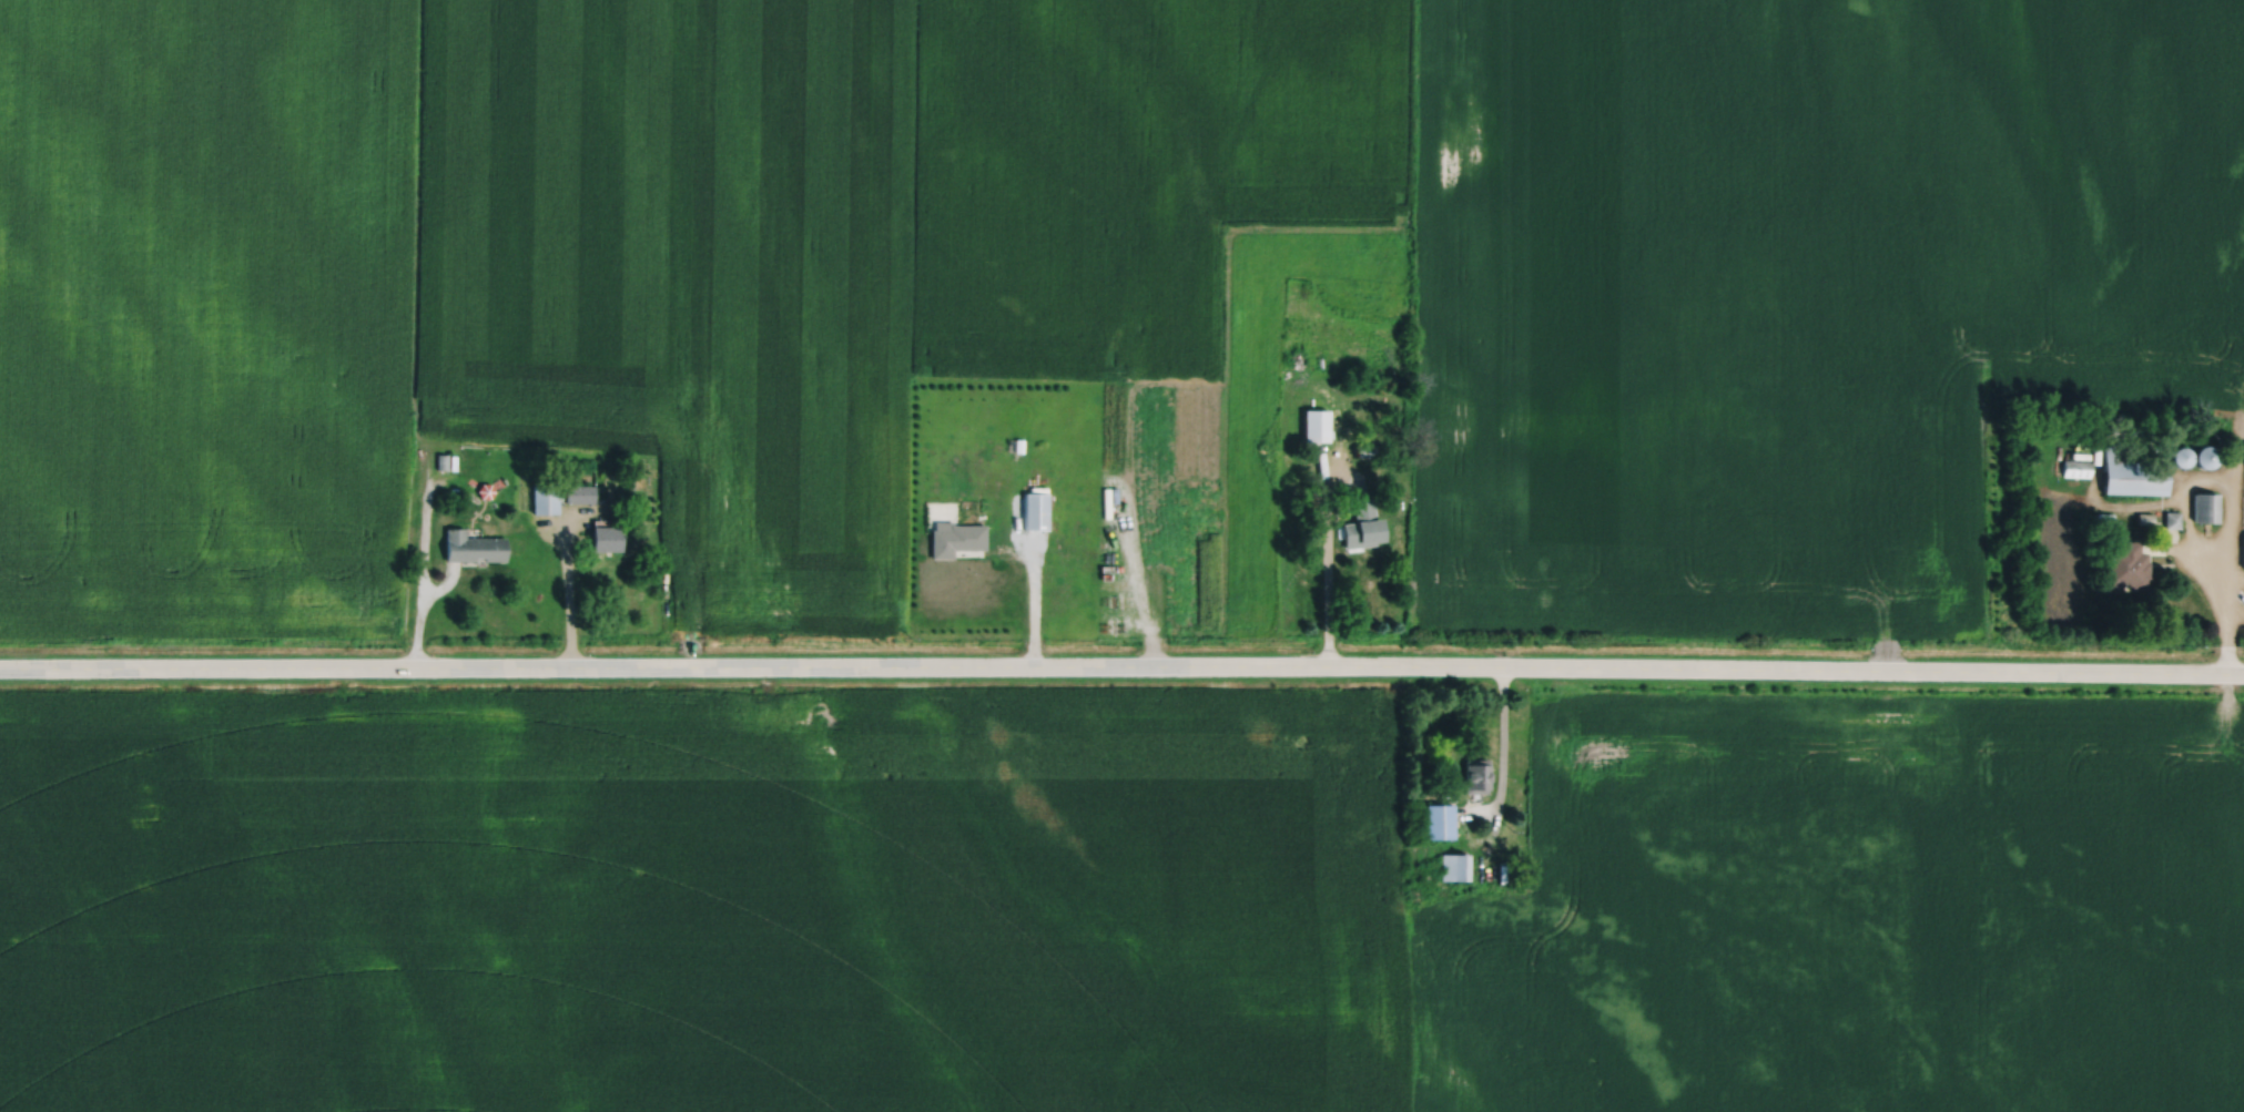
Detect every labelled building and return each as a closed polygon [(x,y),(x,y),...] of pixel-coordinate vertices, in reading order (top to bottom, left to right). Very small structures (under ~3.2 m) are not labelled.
[(1303,409),(1303,442),(1328,442),(1328,409),(1303,409)] [(1355,446),(1355,457),(1373,458),(1374,446),(1355,446)] [(2104,446),(2103,494),(2167,497),(2169,463),(2129,463),(2129,447),(2104,446)] [(2197,448),(2195,449),(2194,451),(2193,455),(2193,457),(2193,459),(2194,462),(2195,465),(2197,466),(2200,468),(2202,468),(2205,469),(2207,468),(2210,468),(2212,466),(2214,465),(2215,462),(2216,460),(2216,457),(2216,455),(2215,452),(2214,450),(2212,448),(2210,447),(2207,446),(2205,446),(2202,446),(2200,447),(2197,448)] [(2172,452),(2171,455),(2171,457),(2171,460),(2172,462),(2174,465),(2176,466),(2179,467),(2181,467),(2184,467),(2186,466),(2189,463),(2190,461),(2191,459),(2191,457),(2191,453),(2190,451),(2187,449),(2185,448),(2183,447),(2181,447),(2177,447),(2175,448),(2173,450),(2172,452)] [(436,455),(436,470),(446,470),(447,456),(436,455)] [(2063,460),(2062,477),(2090,478),(2091,461),(2063,460)] [(531,484),(531,514),(557,514),(557,483),(531,484)] [(566,487),(566,504),(595,503),(595,486),(573,487),(573,484),(565,484),(566,487)] [(1024,494),(1023,529),(1046,529),(1046,487),(1029,487),(1029,494),(1024,494)] [(2194,493),(2194,520),(2216,521),(2217,493),(2194,493)] [(1351,497),(1353,521),(1340,522),(1343,547),(1382,542),(1379,516),(1373,517),(1371,494),(1351,497)] [(2165,512),(2165,527),(2180,528),(2181,512),(2165,512)] [(2096,513),(2096,517),(2092,517),(2091,523),(2095,523),(2095,527),(2112,528),(2113,514),(2096,513)] [(2138,513),(2138,524),(2153,526),(2153,514),(2138,513)] [(932,520),(932,528),(930,528),(930,557),(951,557),(951,548),(983,548),(983,522),(951,522),(951,520),(932,520)] [(591,524),(591,549),(620,549),(620,524),(591,524)] [(444,527),(444,560),(476,560),(476,565),(484,565),(484,560),(504,560),(504,537),(464,537),(464,527),(444,527)] [(2104,544),(2103,584),(2119,585),(2119,584),(2129,584),(2129,585),(2144,585),(2144,577),(2147,577),(2147,553),(2145,553),(2145,551),(2138,550),(2138,539),(2116,539),(2116,544),(2104,544)] [(1464,759),(1464,792),(1487,792),(1487,759),(1464,759)] [(1424,804),(1424,838),(1452,838),(1452,804),(1424,804)] [(1441,854),(1441,880),(1466,880),(1466,854),(1441,854)]
